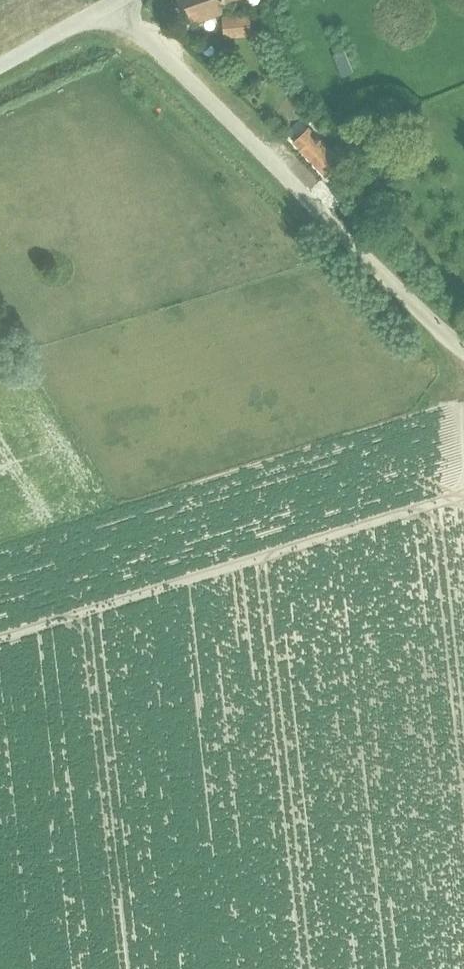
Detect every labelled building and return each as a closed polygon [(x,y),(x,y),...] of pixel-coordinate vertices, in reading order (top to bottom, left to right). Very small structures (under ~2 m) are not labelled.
[(184,16),(190,14),(193,22),(220,13),(217,4),(229,0),(178,0),(184,16)] [(251,15),(234,17),(235,35),(253,33),(251,15)] [(344,49),(333,54),(342,75),(353,71),(344,49)] [(293,141),(325,175),(341,160),(309,126),(293,141)]
